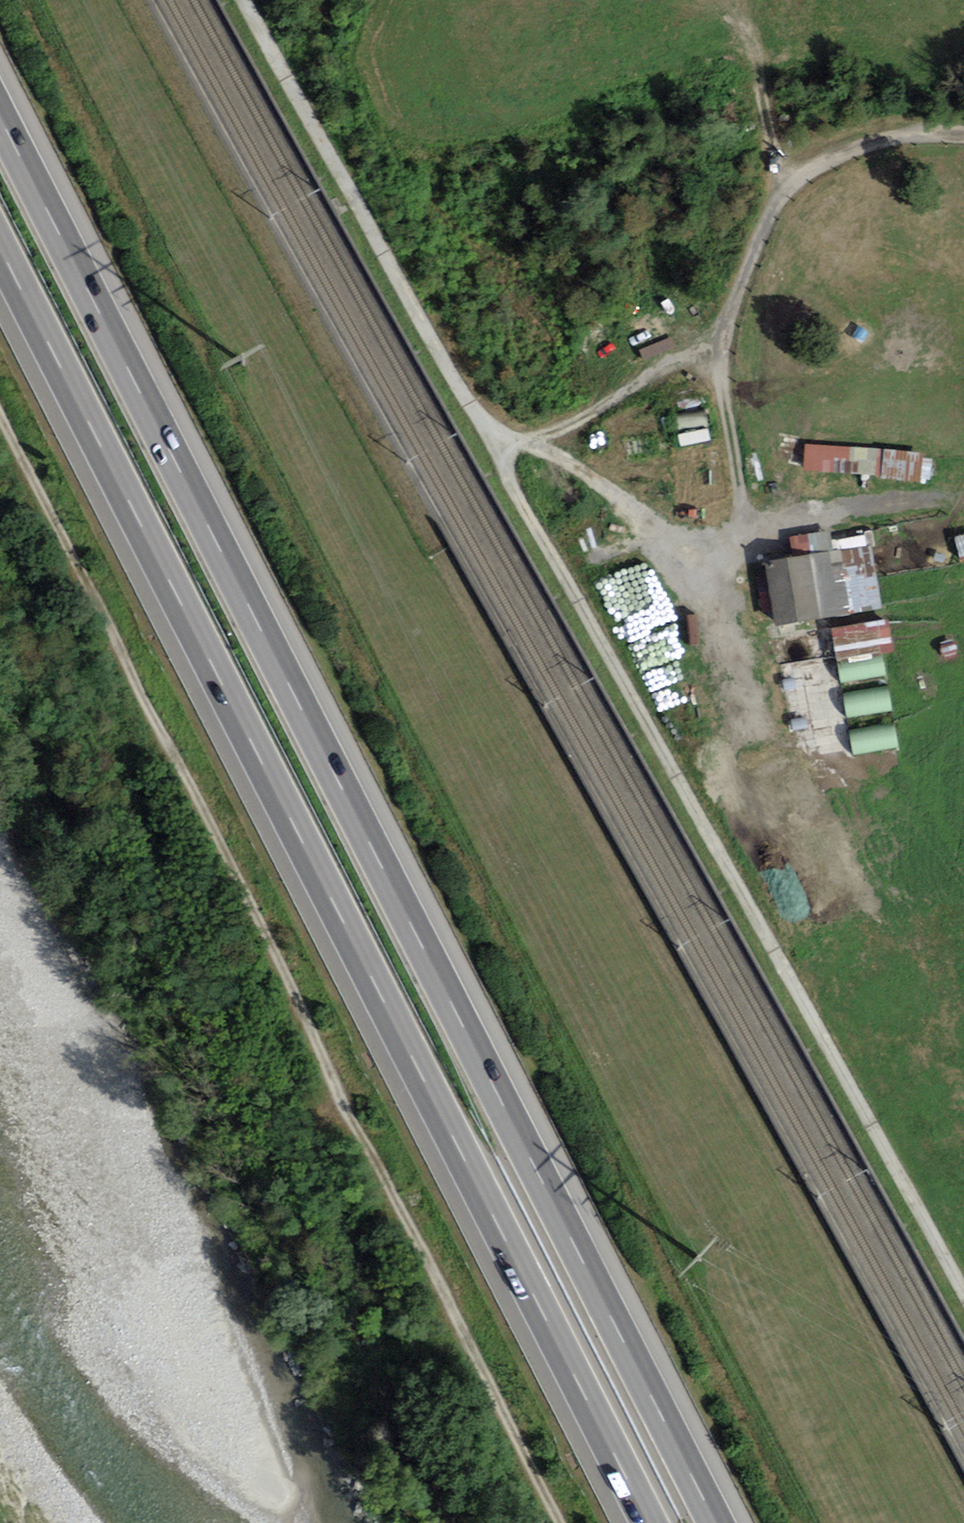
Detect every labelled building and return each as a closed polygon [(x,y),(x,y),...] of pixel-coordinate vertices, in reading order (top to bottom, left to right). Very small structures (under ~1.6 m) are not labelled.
[(807,475),(931,478),(932,450),(808,446),(807,475)] [(837,554),(761,567),(771,628),(847,615),(837,554)] [(886,655),(898,653),(892,618),(835,629),(845,685),(890,677),(886,655)] [(892,688),(847,693),(850,718),(895,713),(892,688)] [(898,727),(854,735),(858,755),(902,747),(898,727)]
